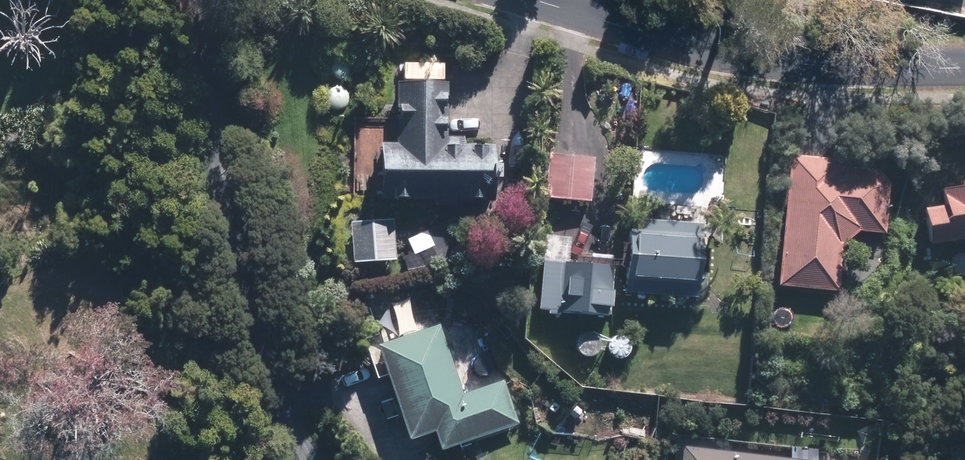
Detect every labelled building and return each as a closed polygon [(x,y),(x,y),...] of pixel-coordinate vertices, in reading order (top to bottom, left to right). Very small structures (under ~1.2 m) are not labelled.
[(328,71),(331,74),(334,75),(337,76),(341,75),(344,73),(346,71),(347,68),(347,64),(346,61),(344,58),(341,56),(338,55),(335,55),(332,57),(329,59),(327,62),(327,65),(327,68),(328,71)] [(382,144),(383,198),(499,202),(501,143),(448,141),(450,78),(400,77),(398,144),(382,144)] [(327,101),(330,104),(333,106),(336,106),(340,105),(343,104),(345,101),(346,98),(346,94),(345,91),(343,88),(340,86),(337,85),(334,85),(330,87),(328,89),(326,92),(325,95),(326,98),(327,101)] [(883,152),(788,150),(782,286),(839,288),(841,244),(859,230),(884,231),(884,205),(894,205),(894,180),(882,180),(883,152)] [(597,156),(550,152),(547,198),(593,201),(597,156)] [(945,187),(947,204),(926,207),(931,244),(964,240),(964,184),(945,187)] [(706,296),(709,207),(631,203),(628,293),(706,296)] [(352,219),(353,262),(399,259),(396,216),(352,219)] [(407,271),(461,258),(452,224),(408,236),(413,253),(403,256),(407,271)] [(603,308),(616,308),(617,254),(541,252),(540,310),(550,311),(550,314),(602,315),(603,308)] [(956,273),(959,274),(962,275),(964,274),(964,254),(963,254),(960,254),(956,255),(954,257),(952,260),(951,264),(952,267),(953,270),(956,273)] [(381,343),(412,438),(436,430),(442,448),(521,422),(506,376),(479,385),(457,319),(381,343)] [(581,350),(583,352),(587,354),(590,354),(593,354),(596,352),(599,349),(600,346),(600,343),(599,339),(597,336),(594,334),(591,334),(587,334),(584,335),(582,337),(580,340),(579,343),(580,347),(581,350)] [(611,351),(614,354),(617,355),(620,356),(624,355),(627,353),(629,351),(630,348),(630,344),(629,341),(627,338),(624,336),(621,335),(618,335),(614,337),(612,339),(610,342),(609,345),(610,348),(611,351)] [(683,446),(681,459),(827,459),(818,459),(819,447),(790,445),(790,455),(683,446)]
